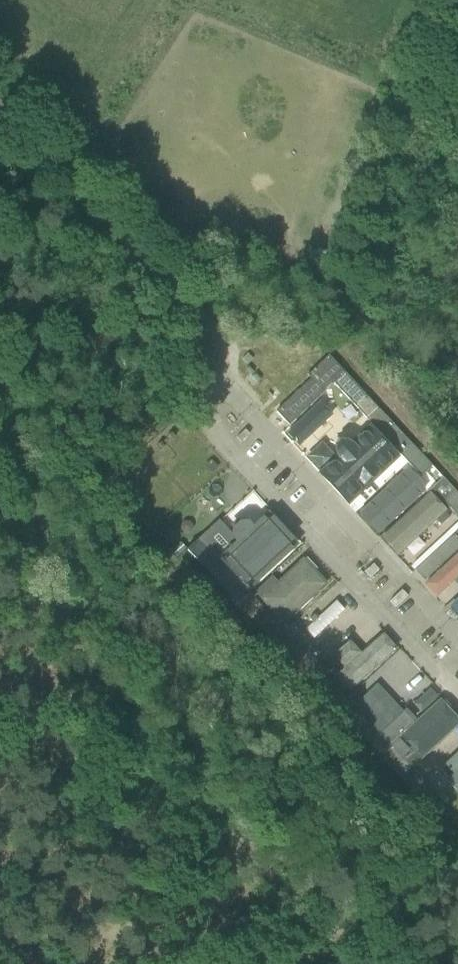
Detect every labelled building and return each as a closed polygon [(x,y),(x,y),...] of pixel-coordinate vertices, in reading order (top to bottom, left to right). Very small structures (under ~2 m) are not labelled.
[(328,356),(272,409),(288,426),(333,384),(399,454),(410,444),(409,443),(377,408),(365,395),(328,356)] [(333,389),(321,400),(351,432),(363,421),(333,389)] [(317,407),(302,422),(317,437),(332,421),(317,407)] [(397,454),(374,429),(322,477),(345,502),(397,454)] [(410,444),(399,454),(420,477),(431,466),(410,444)] [(402,464),(357,506),(371,520),(416,478),(402,464)] [(442,501),(453,490),(442,478),(428,492),(439,504),(442,501)] [(453,490),(442,501),(457,518),(457,495),(453,490)] [(301,543),(256,495),(229,519),(238,528),(229,537),(244,552),(226,569),(247,592),(301,543)] [(431,497),(381,542),(399,562),(449,517),(431,497)] [(186,551),(214,580),(226,569),(198,540),(186,551)] [(427,583),(437,594),(450,583),(457,591),(457,555),(427,583)] [(325,584),(302,561),(260,598),(281,623),(325,584)] [(226,569),(214,580),(237,605),(249,594),(226,569)] [(249,594),(237,605),(269,639),(281,628),(249,594)] [(357,612),(345,599),(339,605),(331,596),(308,618),(317,627),(310,633),(322,646),(357,612)] [(446,610),(457,623),(457,599),(446,610)] [(281,628),(269,639),(302,675),(314,664),(281,628)] [(336,679),(348,693),(394,650),(382,638),(361,657),(351,646),(334,661),(343,672),(336,679)] [(314,664),(302,675),(334,709),(335,710),(346,699),(325,676),(332,670),(321,658),(314,664)] [(405,709),(431,684),(403,658),(378,680),(405,709)] [(367,745),(402,712),(376,684),(353,706),(346,699),(335,710),(367,745)] [(421,759),(457,724),(457,720),(441,703),(403,739),(421,759)] [(371,748),(400,780),(412,769),(418,763),(421,760),(410,748),(401,757),(391,746),(400,737),(399,736),(413,723),(402,712),(367,745),(371,748)] [(444,767),(453,777),(446,783),(455,792),(457,789),(457,754),(444,767)] [(432,814),(433,815),(445,804),(412,769),(400,780),(401,781),(432,814)]
